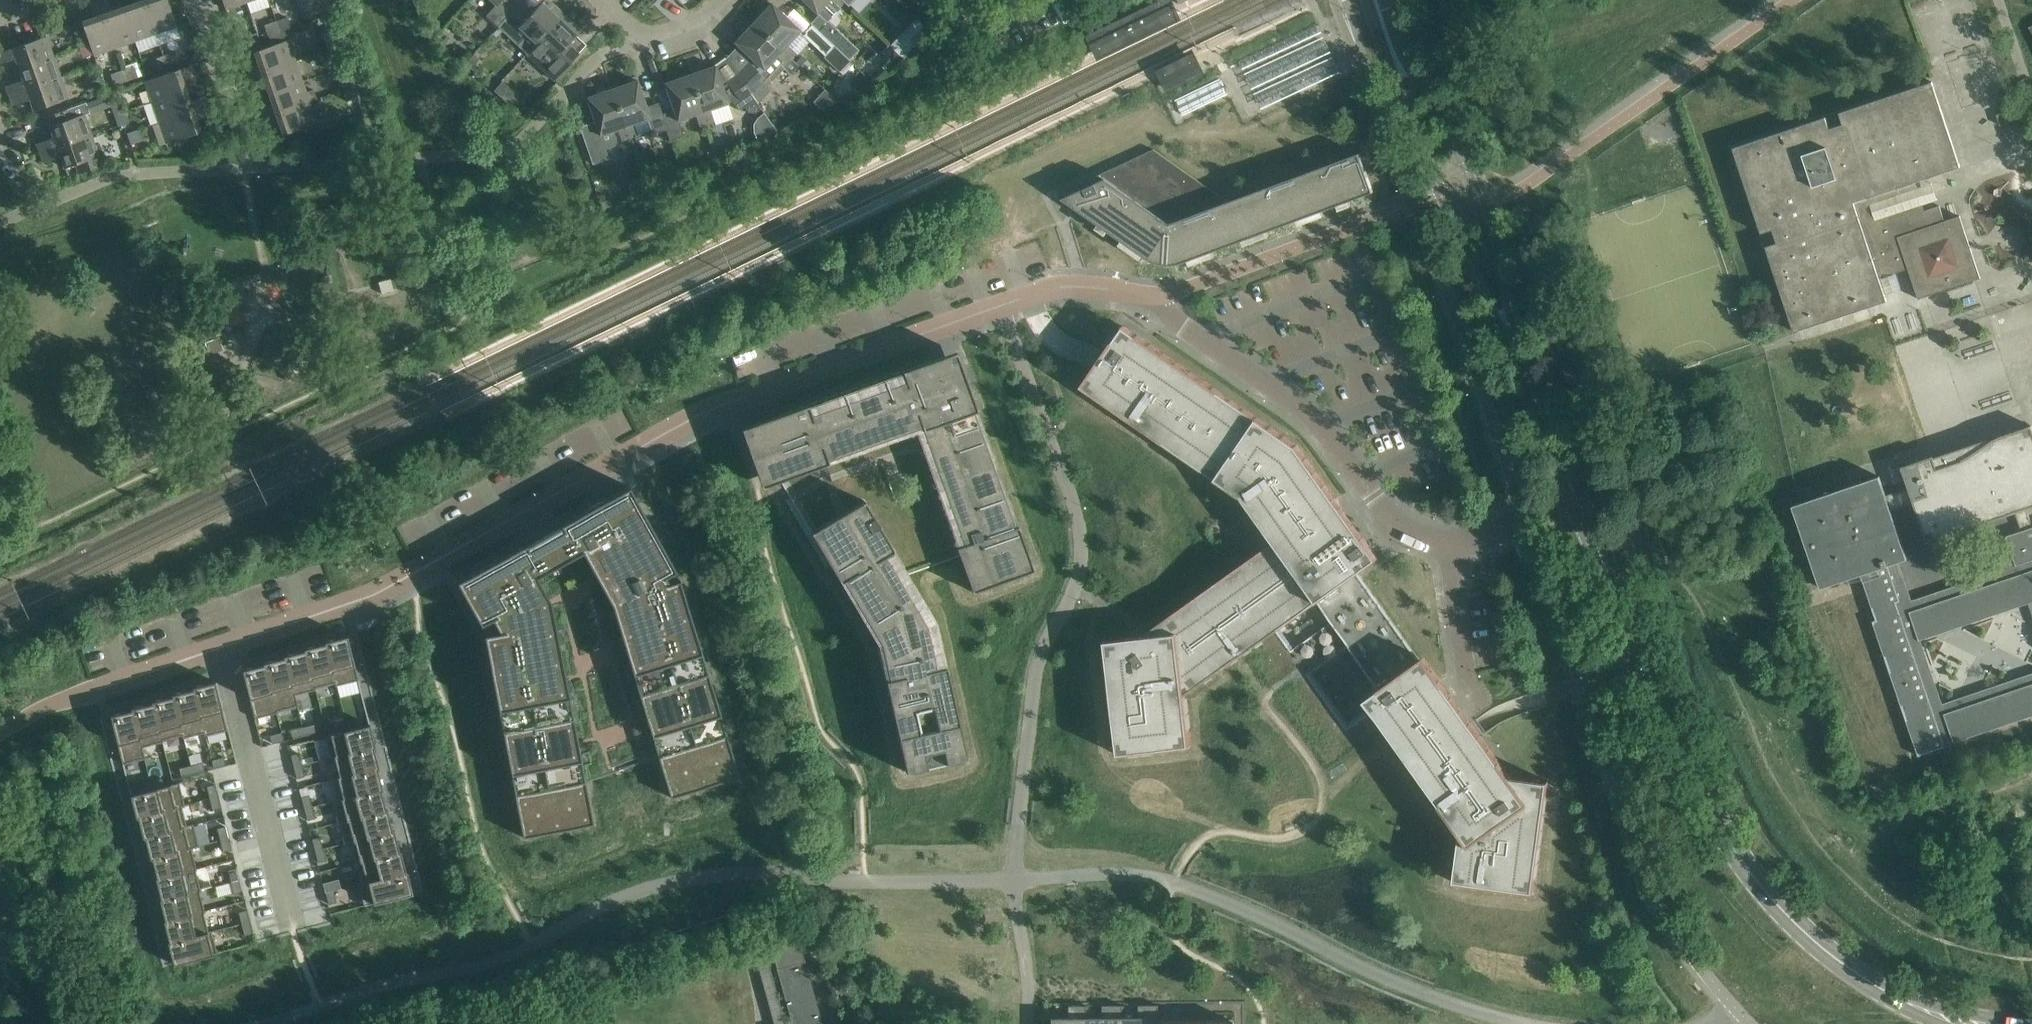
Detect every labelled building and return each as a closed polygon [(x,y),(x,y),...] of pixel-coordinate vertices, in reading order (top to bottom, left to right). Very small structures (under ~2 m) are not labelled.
[(114,47),(135,40),(123,6),(110,11),(106,0),(100,0),(98,1),(114,47)] [(135,40),(155,33),(144,0),(135,0),(136,2),(123,6),(135,40)] [(155,33),(176,25),(167,0),(144,0),(155,33)] [(225,8),(246,1),(246,0),(222,0),(225,8)] [(315,1),(318,12),(329,8),(326,0),(319,0),(315,1)] [(497,26),(515,7),(507,0),(491,0),(495,4),(485,15),(497,26)] [(515,7),(497,26),(526,53),(536,43),(563,13),(549,0),(543,0),(526,18),(515,7)] [(838,6),(843,1),(842,0),(803,0),(826,22),(840,7),(838,6)] [(82,21),(93,54),(114,47),(98,1),(91,4),(95,16),(82,21)] [(318,12),(315,1),(303,6),(307,16),(318,12)] [(764,10),(753,22),(790,57),(796,52),(787,43),(800,29),(773,5),(766,12),(764,10)] [(1160,17),(1154,5),(1087,38),(1093,49),(1160,17)] [(579,28),(563,13),(536,43),(526,53),(554,79),(578,53),(568,43),(579,32),(579,28)] [(288,16),(276,20),(279,30),(292,26),(288,16)] [(810,23),(849,60),(859,49),(831,24),(828,28),(813,19),(810,23)] [(264,24),(268,34),(279,30),(276,20),(264,24)] [(790,57),(753,22),(741,34),(743,36),(736,43),(763,69),(776,55),(785,63),(790,57)] [(833,45),(811,24),(802,34),(824,55),(833,45)] [(232,30),(236,40),(247,37),(243,26),(232,30)] [(339,45),(335,34),(324,38),(327,49),(339,45)] [(19,69),(53,57),(46,35),(0,51),(0,63),(16,58),(19,69)] [(287,39),(271,45),(254,51),(259,64),(246,69),(249,76),(295,60),(287,39)] [(343,57),(339,45),(327,49),(331,61),(343,57)] [(167,66),(178,62),(174,51),(163,55),(167,66)] [(167,66),(163,55),(152,59),(155,70),(167,66)] [(796,61),(805,70),(811,64),(802,55),(796,61)] [(60,78),(53,57),(19,69),(23,79),(6,85),(9,95),(60,78)] [(268,92),(302,80),(295,60),(249,76),(251,84),(264,79),(268,92)] [(145,80),(152,101),(186,90),(181,77),(194,72),(191,64),(145,80)] [(122,69),(126,80),(138,76),(135,65),(122,69)] [(705,68),(689,74),(706,123),(714,120),(710,109),(728,103),(716,68),(706,71),(705,68)] [(126,80),(122,69),(111,73),(115,84),(126,80)] [(338,78),(342,89),(353,85),(349,74),(338,78)] [(657,102),(671,140),(684,135),(678,120),(695,114),(699,125),(706,123),(689,74),(674,79),(675,82),(665,85),(673,109),(662,113),(658,102),(657,102)] [(751,94),(737,74),(726,82),(740,102),(751,94)] [(1176,98),(1184,115),(1230,93),(1222,76),(1176,98)] [(60,78),(9,95),(13,104),(30,98),(34,110),(68,98),(60,78)] [(263,117),(309,101),(302,80),(268,92),(273,105),(260,110),(263,117)] [(508,103),(516,94),(502,81),(494,90),(508,103)] [(1981,278),(1960,215),(1945,220),(1940,205),(1924,210),(1915,182),(1960,166),(1932,81),(1839,112),(1843,125),(1829,129),(1825,117),(1732,148),(1761,235),(1773,231),(1777,244),(1767,248),(1794,331),(1887,300),(1879,278),(1908,268),(1918,298),(1981,278)] [(627,83),(612,88),(628,137),(636,134),(632,123),(649,117),(654,133),(666,129),(670,140),(671,140),(657,102),(646,106),(638,82),(628,86),(627,83)] [(357,97),(353,85),(342,89),(346,100),(357,97)] [(628,137),(612,88),(596,94),(597,96),(587,100),(594,121),(579,126),(592,164),(608,158),(605,148),(615,145),(616,141),(612,130),(617,128),(621,140),(628,137)] [(152,101),(159,121),(205,106),(203,98),(190,102),(186,90),(152,101)] [(122,99),(110,103),(114,114),(126,110),(122,99)] [(309,101),(263,117),(266,125),(278,120),(283,134),(316,122),(309,101)] [(90,113),(86,102),(65,109),(68,119),(50,125),(54,136),(37,142),(40,153),(91,135),(84,115),(90,113)] [(208,113),(205,106),(159,121),(166,142),(200,131),(195,117),(208,113)] [(114,114),(118,127),(130,123),(126,110),(114,114)] [(2011,110),(1997,114),(2000,125),(2014,120),(2011,110)] [(142,141),(138,130),(127,134),(131,145),(142,141)] [(102,165),(98,155),(91,135),(40,153),(43,162),(60,156),(64,167),(75,163),(79,173),(102,165)] [(1123,240),(1127,235),(1146,249),(1143,254),(1144,255),(1147,257),(1151,259),(1154,261),(1158,262),(1162,263),(1165,264),(1169,264),(1173,264),(1177,264),(1181,263),(1185,262),(1188,261),(1189,260),(1187,254),(1210,246),(1212,252),(1213,251),(1242,241),(1243,240),(1241,234),(1264,226),(1266,232),(1268,231),(1297,220),(1298,220),(1296,214),(1319,206),(1321,211),(1322,211),(1337,205),(1339,205),(1337,199),(1347,196),(1349,201),(1350,201),(1374,192),(1360,153),(1347,158),(1349,163),(1234,205),(1229,202),(1154,149),(1101,174),(1057,194),(1099,223),(1100,224),(1103,219),(1111,225),(1108,230),(1109,230),(1122,240),(1123,240)] [(378,282),(381,293),(393,291),(390,279),(378,282)] [(232,295),(215,299),(224,332),(240,327),(232,295)] [(200,341),(219,336),(211,306),(192,311),(200,341)] [(1297,444),(1124,325),(1106,352),(1105,353),(1099,361),(1094,369),(1093,370),(1082,386),(1242,496),(1246,502),(1274,541),(1237,568),(1142,635),(1140,635),(1130,637),(1116,638),(1118,654),(1106,656),(1116,738),(1128,737),(1130,753),(1179,747),(1178,731),(1189,730),(1186,695),(1248,651),(1330,766),(1384,727),(1393,739),(1399,747),(1460,832),(1455,866),(1468,868),(1466,883),(1521,890),(1523,875),(1536,877),(1547,795),(1535,793),(1537,779),(1523,777),(1513,776),(1510,775),(1472,721),(1425,655),(1420,659),(1358,572),(1378,558),(1363,536),(1355,525),(1336,499),(1297,444)] [(217,337),(202,343),(208,356),(223,350),(217,337)] [(784,424),(766,430),(778,462),(772,465),(771,465),(780,480),(790,497),(811,531),(830,564),(848,595),(898,578),(908,574),(959,556),(972,591),(1033,570),(972,397),(969,388),(965,390),(956,363),(938,369),(935,358),(901,370),(807,404),(781,413),(784,424)] [(251,384),(249,393),(262,397),(264,388),(251,384)] [(1946,746),(1945,745),(2031,715),(2031,525),(2026,508),(2031,506),(2031,427),(2031,425),(2002,435),(1997,437),(1993,439),(1989,441),(1986,439),(1933,457),(1933,456),(1901,466),(1908,487),(1886,495),(1879,476),(1793,505),(1821,587),(1861,574),(1876,619),(1873,621),(1918,755),(1946,746)] [(497,558),(457,581),(465,597),(480,624),(483,634),(505,748),(523,837),(593,823),(585,782),(658,757),(670,797),(739,776),(716,702),(688,609),(678,578),(675,569),(674,567),(668,556),(659,539),(643,512),(635,497),(628,485),(601,501),(560,523),(536,537),(497,558)] [(847,510),(811,531),(830,564),(848,595),(877,644),(905,772),(966,758),(945,666),(935,620),(908,574),(894,550),(869,509),(864,500),(847,510)] [(347,635),(324,641),(325,643),(326,643),(336,682),(335,682),(335,685),(358,679),(347,635)] [(325,643),(304,648),(304,650),(305,650),(315,687),(316,687),(335,682),(336,682),(326,643),(325,643)] [(304,650),(283,655),(284,657),(285,657),(294,694),(295,694),(316,688),(316,687),(315,687),(305,650),(304,650)] [(284,657),(263,662),(263,664),(264,664),(276,710),(277,710),(298,705),(295,694),(294,694),(285,657),(284,657)] [(263,664),(242,669),(255,718),(277,712),(277,710),(276,710),(264,664),(263,664)] [(215,681),(192,687),(192,688),(193,688),(205,732),(204,732),(204,735),(227,729),(215,681)] [(192,688),(171,694),(172,695),(173,695),(183,734),(182,735),(183,737),(204,732),(205,732),(193,688),(192,688)] [(172,695),(151,701),(151,702),(152,702),(162,739),(163,739),(182,735),(183,734),(173,695),(172,695)] [(151,702),(131,708),(131,709),(132,709),(141,746),(142,746),(163,741),(163,739),(162,739),(152,702),(151,702)] [(131,709),(110,715),(122,763),(145,757),(142,746),(141,746),(132,709),(131,709)] [(357,718),(348,720),(350,728),(359,726),(357,718)] [(348,720),(339,723),(341,731),(350,728),(348,720)] [(314,723),(302,727),(304,734),(316,731),(314,723)] [(369,724),(325,735),(331,758),(334,757),(334,756),(373,746),(373,747),(375,746),(369,724)] [(302,727),(290,729),(292,737),(304,734),(302,727)] [(281,732),(270,735),(272,743),(283,740),(281,732)] [(373,746),(334,756),(334,757),(339,776),(339,777),(377,767),(377,768),(379,768),(373,747),(373,746)] [(298,753),(290,754),(293,766),(301,764),(298,753)] [(223,756),(212,759),(213,767),(225,764),(223,756)] [(202,762),(191,764),(192,773),(204,770),(202,762)] [(191,764),(179,767),(181,775),(192,773),(191,764)] [(301,764),(293,766),(296,778),(304,776),(301,764)] [(339,776),(333,777),(338,798),(338,800),(381,789),(381,790),(382,789),(377,768),(377,767),(339,777),(339,776)] [(162,778),(150,780),(152,788),(164,786),(162,778)] [(150,780),(138,783),(140,791),(152,788),(150,780)] [(179,782),(130,794),(136,817),(138,817),(138,816),(182,805),(185,805),(179,782)] [(214,784),(206,786),(209,797),(217,795),(214,784)] [(338,798),(332,800),(338,823),(339,822),(386,810),(386,809),(381,790),(381,789),(338,800),(338,798)] [(309,794),(301,796),(304,808),(312,806),(309,794)] [(217,795),(209,797),(212,809),(220,807),(217,795)] [(182,805),(138,816),(138,817),(143,838),(145,837),(145,836),(187,825),(182,805)] [(312,806),(304,808),(307,820),(315,818),(312,806)] [(386,810),(339,822),(344,843),(350,842),(350,841),(392,830),(392,829),(387,808),(386,809),(386,810)] [(187,825),(145,836),(145,837),(150,858),(152,858),(152,857),(191,847),(191,848),(199,846),(193,823),(187,825)] [(225,826),(217,828),(220,839),(228,837),(225,826)] [(392,830),(350,841),(350,842),(355,863),(357,862),(356,862),(399,851),(399,850),(393,829),(392,829),(392,830)] [(320,836),(312,838),(315,850),(323,848),(320,836)] [(228,837),(220,839),(223,851),(231,849),(228,837)] [(191,847),(152,857),(152,858),(157,877),(195,868),(195,869),(196,868),(191,848),(191,847)] [(323,848),(315,850),(318,862),(326,860),(323,848)] [(399,851),(356,862),(357,862),(362,882),(362,883),(406,872),(405,870),(400,850),(399,850),(399,851)] [(157,877),(155,877),(161,898),(161,899),(199,889),(199,890),(200,890),(195,869),(195,868),(157,877)] [(235,868),(228,870),(231,881),(238,879),(235,868)] [(362,882),(358,882),(364,905),(412,893),(407,870),(405,870),(406,872),(362,883),(362,882)] [(338,878),(323,882),(325,892),(331,890),(333,890),(340,888),(338,878)] [(238,879),(231,881),(234,893),(241,891),(238,879)] [(161,898),(159,898),(165,919),(165,920),(203,910),(203,911),(204,911),(199,890),(199,889),(161,899),(161,898)] [(333,890),(325,892),(328,903),(336,901),(333,890)] [(246,909),(238,911),(241,923),(249,921),(246,909)] [(165,919),(163,920),(169,940),(169,941),(208,931),(208,930),(203,911),(203,910),(165,920),(165,919)] [(794,919),(766,927),(792,1023),(823,1023),(794,919)] [(249,921),(241,923),(244,935),(252,933),(249,921)] [(169,940),(167,941),(173,964),(217,952),(211,930),(208,930),(208,931),(169,941),(169,940)] [(785,1022),(786,1022),(780,1000),(779,1000),(768,963),(770,962),(764,940),(753,943),(741,946),(746,968),(757,965),(774,1023),(785,1023),(785,1022)] [(1049,1023),(1086,1023),(1086,1017),(1087,1017),(1087,1005),(1067,1005),(1067,1017),(1049,1017),(1049,1023)] [(1086,1017),(1086,1023),(1122,1023),(1122,1017),(1123,1017),(1123,1005),(1103,1005),(1103,1017),(1087,1017),(1086,1017)] [(1159,1022),(1159,1005),(1139,1005),(1139,1017),(1123,1017),(1122,1017),(1122,1023),(1158,1023),(1158,1022),(1159,1022)]
